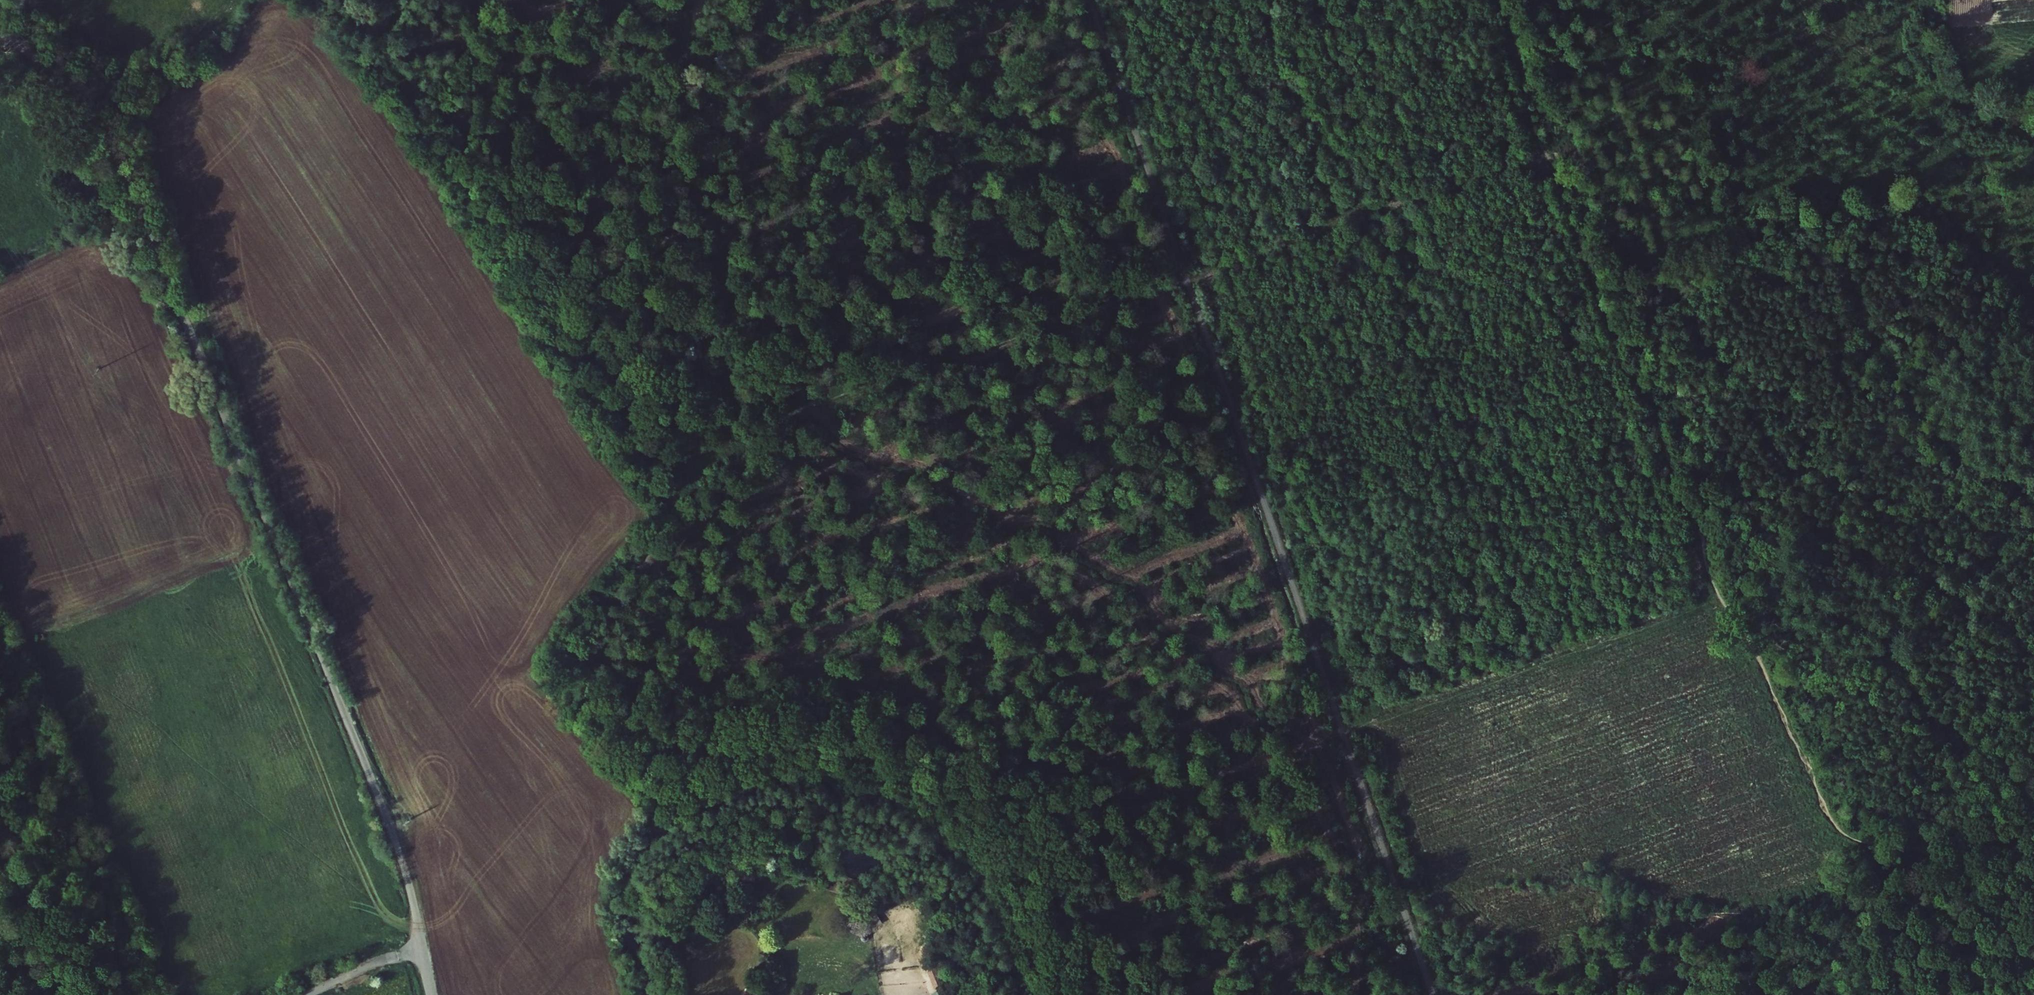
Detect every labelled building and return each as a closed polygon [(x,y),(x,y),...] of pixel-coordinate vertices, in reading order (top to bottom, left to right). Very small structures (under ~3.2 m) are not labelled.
[(877,913),(870,916),(873,925),(880,921),(877,913)] [(926,967),(932,985),(942,981),(936,963),(926,967)]
